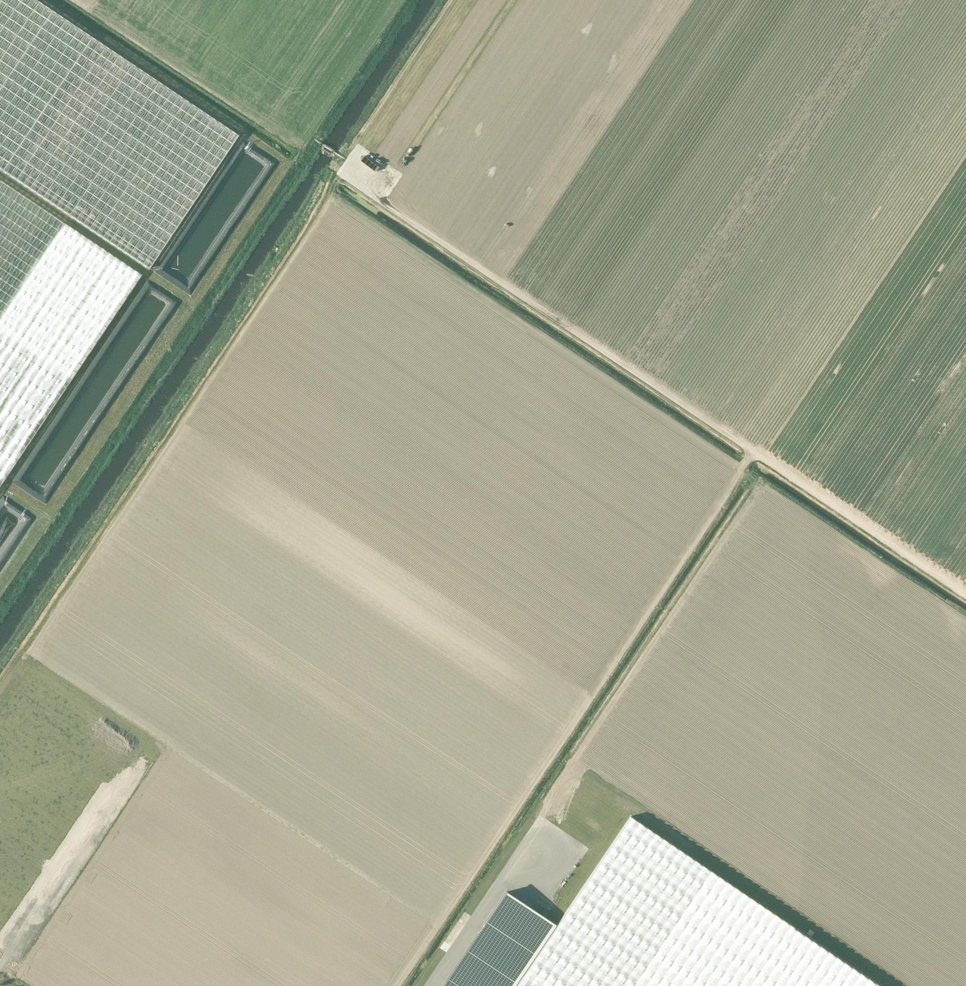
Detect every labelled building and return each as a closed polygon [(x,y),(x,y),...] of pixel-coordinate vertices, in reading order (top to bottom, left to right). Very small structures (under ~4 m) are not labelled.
[(149,269),(238,135),(38,0),(0,0),(0,169),(149,269)] [(142,275),(0,180),(0,486),(142,275)] [(631,818),(558,927),(507,895),(444,985),(878,985),(631,818)]
